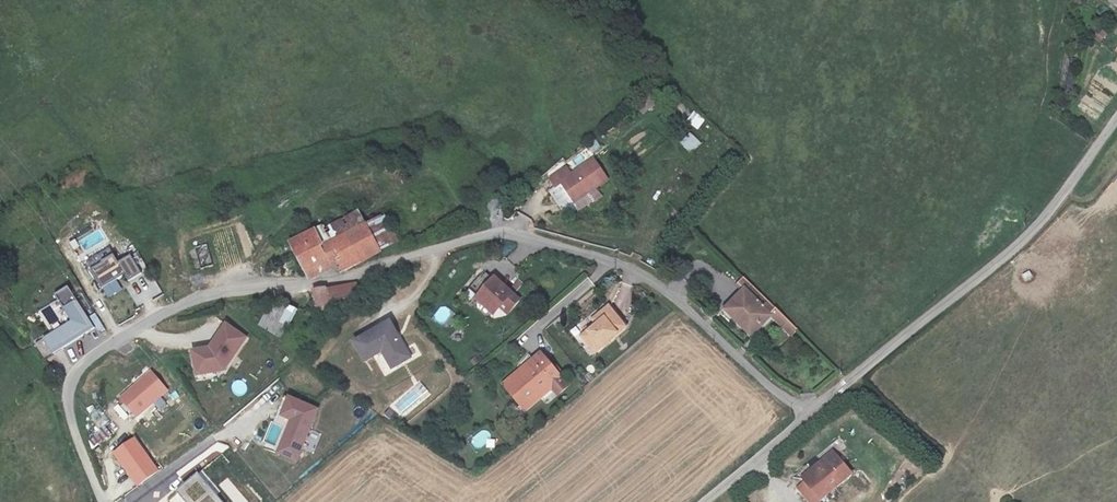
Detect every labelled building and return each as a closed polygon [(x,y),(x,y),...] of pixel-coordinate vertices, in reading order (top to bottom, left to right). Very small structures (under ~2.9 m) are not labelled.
[(636,106),(642,115),(657,103),(651,94),(636,106)] [(694,111),(685,123),(697,131),(706,120),(694,111)] [(692,155),(702,144),(689,133),(679,144),(692,155)] [(592,190),(579,201),(584,207),(597,195),(592,190)] [(356,210),(329,223),(338,240),(364,227),(356,210)] [(391,232),(383,217),(377,220),(385,234),(391,232)] [(385,234),(377,220),(364,227),(377,254),(397,244),(391,232),(385,234)] [(364,227),(338,240),(321,247),(296,260),(304,275),(338,261),(344,271),(377,254),(364,227)] [(313,231),(287,244),(296,260),(321,247),(313,231)] [(198,247),(203,268),(212,266),(207,245),(198,247)] [(118,284),(139,273),(130,255),(117,261),(111,248),(85,261),(104,299),(122,290),(118,284)] [(751,308),(758,300),(737,279),(729,286),(744,302),(751,308)] [(518,280),(510,288),(515,293),(523,284),(518,280)] [(68,323),(34,340),(43,357),(93,331),(70,285),(53,294),(68,323)] [(355,306),(350,286),(308,293),(314,317),(355,306)] [(490,318),(505,298),(494,290),(489,296),(485,292),(475,305),(490,318)] [(743,328),(738,333),(750,345),(770,325),(757,314),(765,306),(758,300),(751,308),(744,302),(730,316),(743,328)] [(257,328),(285,338),(295,308),(274,301),(269,315),(263,313),(257,328)] [(446,307),(435,313),(440,323),(451,317),(446,307)] [(628,330),(612,310),(596,324),(599,328),(585,340),(598,356),(628,330)] [(42,312),(37,314),(44,330),(49,327),(42,312)] [(743,328),(730,316),(725,320),(738,333),(743,328)] [(350,338),(361,363),(375,357),(382,374),(411,362),(392,320),(350,338)] [(188,350),(195,378),(237,366),(233,351),(247,347),(240,323),(215,330),(218,342),(188,350)] [(524,411),(563,382),(546,359),(540,365),(539,363),(506,388),(524,411)] [(154,401),(161,408),(165,403),(161,399),(169,390),(148,369),(117,400),(136,419),(154,401)] [(383,411),(391,424),(430,396),(422,384),(383,411)] [(303,453),(302,452),(318,407),(285,396),(277,417),(287,421),(274,456),(298,465),(303,453)] [(813,474),(816,476),(818,479),(838,463),(833,457),(813,474)] [(816,476),(804,486),(816,501),(828,501),(852,480),(838,463),(818,479),(816,476)] [(217,495),(220,492),(201,470),(163,501),(222,501),(217,495)]
